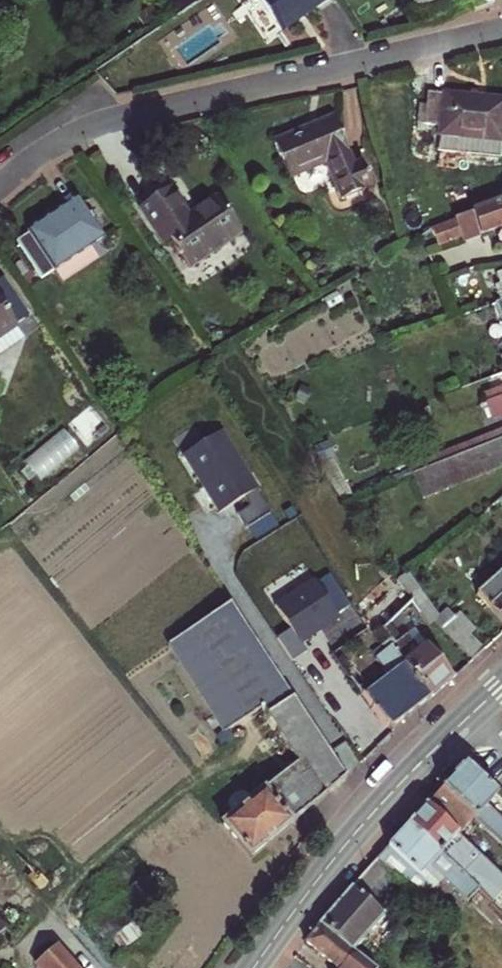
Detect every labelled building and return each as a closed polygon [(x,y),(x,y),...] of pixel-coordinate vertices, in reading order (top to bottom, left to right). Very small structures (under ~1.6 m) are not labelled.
[(288,24),(301,16),(311,9),(313,12),(331,0),(272,0),(288,24)] [(442,3),(441,0),(412,0),(415,12),(442,3)] [(432,93),(428,125),(443,127),(442,137),(501,146),(501,102),(466,97),(432,93)] [(349,162),(331,124),(305,136),(270,153),(287,190),(325,172),(336,195),(368,179),(358,158),(349,162)] [(442,137),(440,150),(501,159),(501,146),(442,137)] [(198,224),(179,194),(149,214),(172,251),(179,247),(197,274),(251,238),(228,204),(208,217),(198,224)] [(480,239),(501,230),(501,202),(471,214),(480,239)] [(24,244),(49,281),(110,239),(86,203),(57,222),(24,244)] [(454,213),(433,225),(443,252),(465,244),(456,220),(454,213)] [(456,220),(465,244),(480,239),(471,214),(456,220)] [(0,288),(0,341),(25,324),(0,288)] [(470,408),(472,415),(483,412),(491,409),(489,402),(470,408)] [(491,409),(483,412),(487,426),(501,422),(501,406),(491,409)] [(32,456),(46,474),(81,445),(67,428),(32,456)] [(281,528),(222,432),(181,458),(219,520),(225,515),(232,511),(254,546),(281,528)] [(406,470),(408,476),(491,448),(501,444),(501,436),(406,470)] [(491,448),(498,466),(501,465),(501,444),(491,448)] [(491,448),(408,476),(416,499),(441,489),(440,486),(498,466),(491,448)] [(440,486),(441,489),(501,469),(501,465),(498,466),(440,486)] [(408,476),(406,470),(390,475),(392,481),(408,476)] [(474,592),(501,623),(501,567),(474,592)] [(276,641),(291,664),(306,656),(301,646),(315,638),(353,614),(326,572),(273,607),(288,633),(276,641)] [(429,624),(431,621),(472,659),(484,646),(471,634),(475,629),(460,615),(455,620),(443,609),(435,617),(405,573),(398,578),(429,624)] [(264,704),(300,758),(254,795),(238,809),(225,819),(249,852),(301,809),(347,773),(227,598),(166,640),(225,730),(264,704)] [(400,652),(431,695),(432,696),(443,685),(453,675),(428,642),(413,652),(401,636),(393,642),(400,652)] [(413,708),(431,695),(400,652),(358,682),(388,724),(389,726),(413,708)] [(424,802),(457,834),(472,819),(501,847),(501,822),(484,805),(494,794),(459,761),(441,782),(424,802)] [(231,801),(238,809),(254,795),(248,788),(241,788),(236,790),(232,796),(231,801)] [(405,823),(474,892),(476,894),(491,908),(501,897),(501,882),(456,836),(457,834),(424,802),(417,810),(405,823)] [(393,837),(373,861),(396,880),(419,899),(448,923),(476,894),(474,892),(405,823),(393,837)] [(346,886),(315,924),(348,952),(351,954),(382,917),(373,909),(396,880),(373,861),(346,886)] [(301,941),(333,967),(367,967),(351,954),(348,952),(315,924),(308,932),(301,941)] [(54,937),(35,954),(47,967),(82,967),(54,937)]
